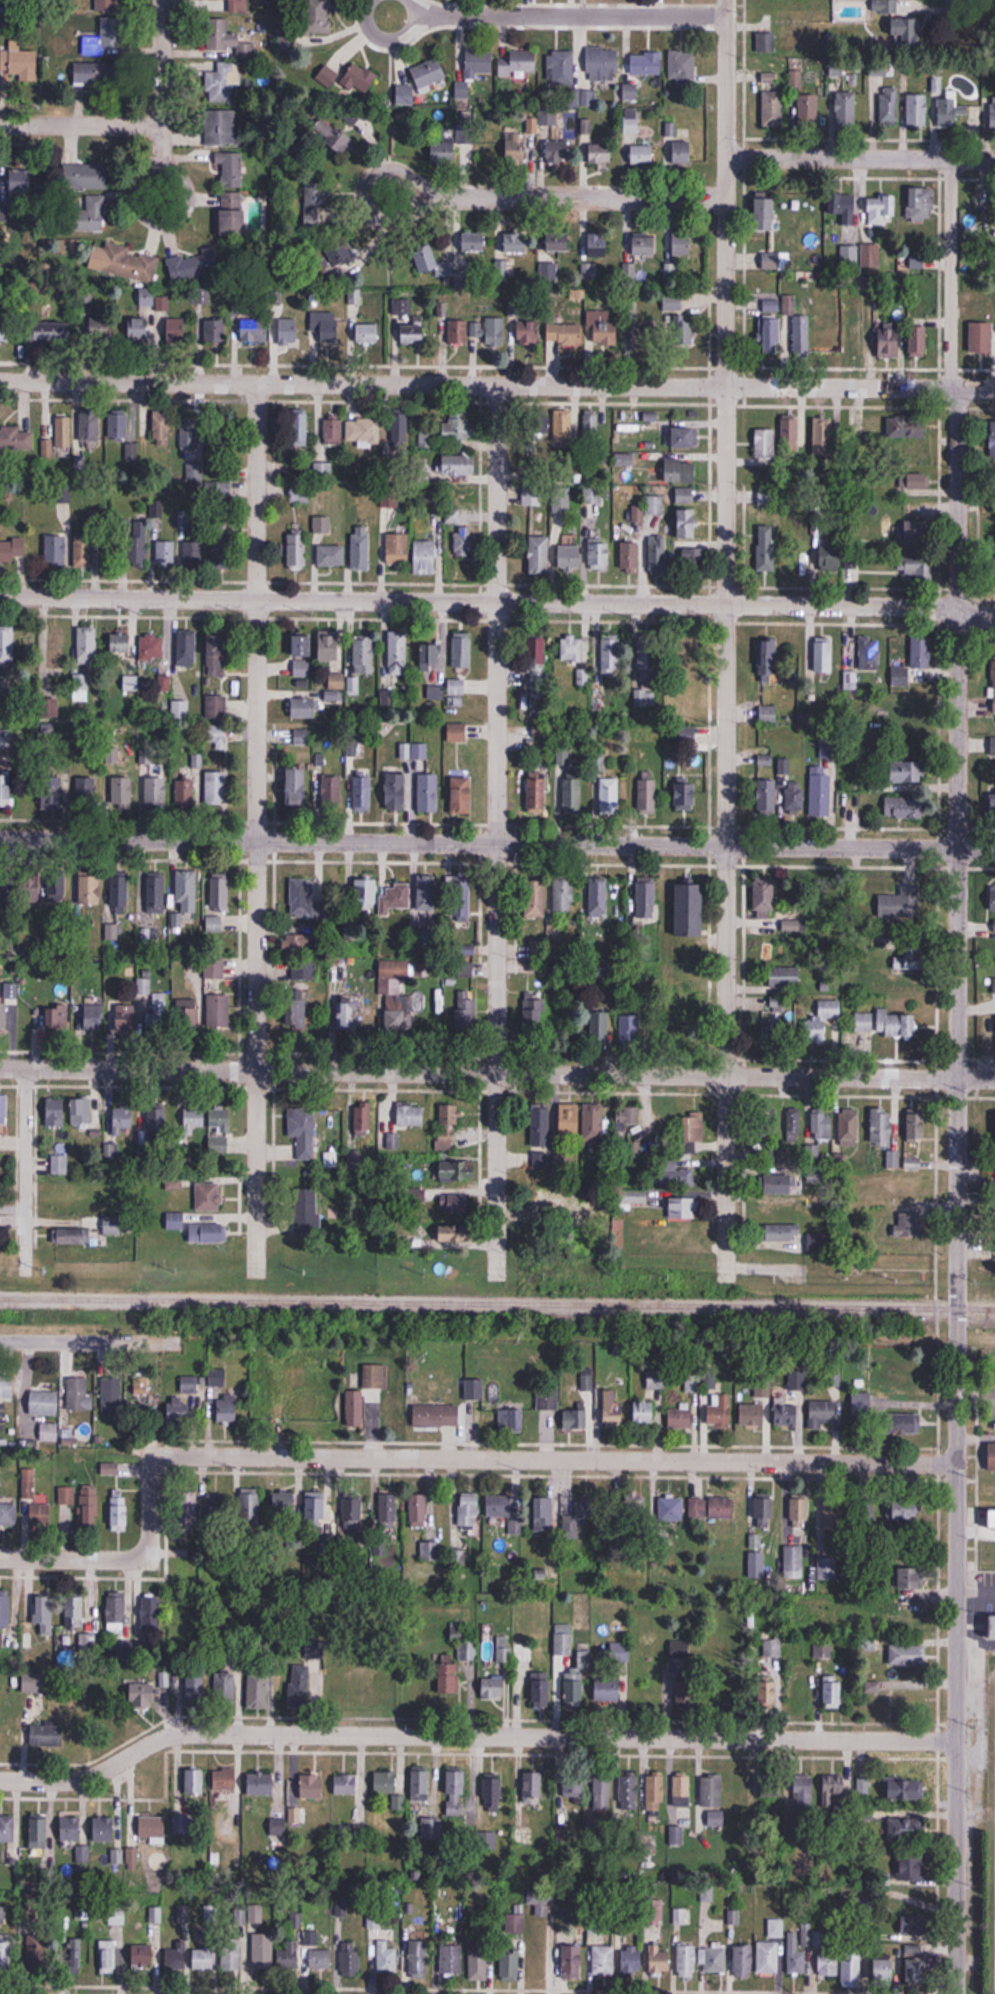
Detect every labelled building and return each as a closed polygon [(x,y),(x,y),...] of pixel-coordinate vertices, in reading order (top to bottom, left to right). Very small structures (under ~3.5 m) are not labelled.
[(215,11),(248,12),(248,0),(215,0),(215,11)] [(873,13),(897,13),(897,0),(873,0),(873,13)] [(314,24),(326,15),(315,1),(306,8),(311,14),(308,16),(314,24)] [(254,59),(254,43),(244,43),(245,35),(228,35),(228,19),(206,19),(206,58),(228,58),(228,50),(236,50),(236,58),(254,59)] [(918,45),(918,19),(891,19),(891,37),(901,37),(901,45),(918,45)] [(20,81),(38,81),(38,49),(21,49),(21,40),(9,40),(9,50),(1,50),(1,75),(20,75),(20,81)] [(619,79),(619,49),(586,49),(586,79),(619,79)] [(499,74),(537,74),(537,51),(509,51),(509,57),(499,57),(499,74)] [(548,85),(575,85),(575,51),(548,51),(548,85)] [(669,80),(696,80),(696,51),(669,51),(669,80)] [(476,73),(493,73),(493,52),(464,52),(464,79),(476,79),(476,73)] [(630,75),(663,75),(663,53),(630,53),(630,75)] [(363,94),(380,79),(361,58),(339,79),(352,93),(358,88),(363,94)] [(411,68),(419,90),(447,80),(439,58),(411,68)] [(231,101),(231,85),(240,85),(240,63),(218,63),(218,72),(207,72),(207,101),(231,101)] [(329,87),(339,76),(326,66),(317,77),(329,87)] [(75,68),(75,88),(117,88),(117,68),(75,68)] [(414,104),(414,86),(397,86),(397,104),(414,104)] [(638,86),(625,86),(625,99),(638,99),(638,86)] [(784,91),(772,91),(772,87),(762,87),(762,126),(784,126),(784,91)] [(881,126),(899,126),(899,88),(881,88),(881,126)] [(836,92),(836,127),(856,127),(856,92),(836,92)] [(800,95),(800,126),(818,126),(818,95),(800,95)] [(908,126),(928,126),(928,95),(908,95),(908,126)] [(958,126),(958,115),(968,115),(968,108),(957,108),(957,96),(932,96),(932,127),(958,126)] [(554,109),(539,109),(539,163),(570,163),(570,142),(554,142),(554,109)] [(626,110),(626,132),(638,132),(638,110),(626,110)] [(205,111),(205,146),(237,146),(237,111),(205,111)] [(311,131),(344,157),(356,141),(322,116),(311,131)] [(371,128),(364,117),(355,123),(361,134),(371,128)] [(526,163),(526,134),(507,134),(507,163),(526,163)] [(458,164),(458,141),(431,141),(431,164),(458,164)] [(691,141),(672,141),(672,165),(691,165),(691,141)] [(598,169),(611,169),(611,145),(589,145),(589,162),(598,162),(598,169)] [(630,146),(630,165),(655,165),(655,146),(630,146)] [(243,153),(216,153),(216,165),(221,165),(221,187),(243,187),(243,153)] [(108,164),(62,164),(62,189),(108,189),(108,164)] [(55,170),(8,170),(8,194),(55,194),(55,170)] [(305,182),(305,226),(324,226),(324,182),(305,182)] [(907,189),(907,221),(934,221),(934,189),(907,189)] [(246,194),(221,194),(221,234),(246,234),(246,194)] [(105,195),(79,195),(79,231),(105,231),(105,195)] [(836,215),(842,215),(842,225),(856,225),(856,195),(836,195),(836,215)] [(886,225),(886,217),(896,217),(896,196),(867,196),(867,225),(886,225)] [(776,199),(756,199),(756,231),(776,231),(776,199)] [(462,232),(462,252),(486,252),(486,232),(462,232)] [(528,253),(528,232),(504,232),(504,253),(528,253)] [(589,232),(589,259),(608,259),(608,232),(589,232)] [(674,255),(691,255),(691,232),(674,232),(674,255)] [(547,251),(570,251),(570,233),(547,233),(547,251)] [(634,255),(657,255),(657,233),(634,233),(634,255)] [(324,248),(334,270),(359,259),(349,237),(324,248)] [(154,284),(160,255),(106,243),(100,272),(154,284)] [(861,244),(861,266),(880,266),(880,244),(861,244)] [(421,277),(440,272),(432,245),(414,250),(421,277)] [(762,270),(789,270),(789,253),(762,253),(762,270)] [(214,279),(214,255),(170,256),(170,279),(214,279)] [(153,289),(141,289),(141,306),(153,306),(153,289)] [(783,296),(783,314),(795,314),(795,296),(783,296)] [(682,310),(681,298),(671,299),(671,311),(682,310)] [(587,312),(587,347),(618,347),(618,323),(610,323),(610,311),(587,312)] [(339,344),(339,313),(312,313),(312,332),(319,332),(319,344),(339,344)] [(685,322),(685,316),(676,316),(676,346),(693,346),(693,322),(685,322)] [(12,317),(0,317),(0,341),(11,341),(12,317)] [(114,340),(113,317),(90,318),(91,341),(114,340)] [(809,317),(794,317),(794,359),(809,359),(809,317)] [(191,318),(167,318),(167,339),(191,339),(191,318)] [(486,324),(475,324),(475,338),(485,338),(485,346),(505,346),(505,318),(486,318),(486,324)] [(148,341),(148,319),(129,319),(129,341),(148,341)] [(227,342),(227,319),(205,319),(205,342),(227,342)] [(781,320),(762,320),(762,356),(781,356),(781,320)] [(266,321),(241,321),(241,344),(266,344),(266,321)] [(273,321),(273,345),(300,345),(300,321),(273,321)] [(540,321),(518,321),(518,344),(540,344),(540,321)] [(847,358),(866,358),(866,321),(847,321),(847,358)] [(468,322),(449,322),(449,346),(468,346),(468,322)] [(71,343),(71,323),(34,323),(34,343),(71,343)] [(970,354),(993,354),(993,323),(970,323),(970,354)] [(660,324),(633,324),(633,347),(660,347),(660,324)] [(356,325),(356,344),(379,344),(379,325),(356,325)] [(402,325),(402,345),(424,345),(424,325),(402,325)] [(581,346),(581,325),(547,325),(547,346),(581,346)] [(817,355),(835,355),(835,326),(817,326),(817,355)] [(910,359),(927,359),(927,327),(910,327),(910,359)] [(879,328),(879,361),(901,361),(901,328),(879,328)] [(109,410),(109,439),(128,439),(128,410),(109,410)] [(154,447),(170,447),(170,410),(154,410),(154,447)] [(615,441),(632,441),(632,411),(615,411),(615,441)] [(100,412),(80,412),(80,441),(100,441),(100,412)] [(573,444),(573,412),(554,412),(554,444),(573,444)] [(584,412),(584,440),(598,440),(598,412),(584,412)] [(307,413),(293,413),(293,429),(282,429),(282,447),(307,447),(307,413)] [(408,413),(392,413),(392,449),(408,449),(408,413)] [(182,449),(199,449),(199,417),(182,417),(182,449)] [(799,454),(799,417),(783,417),(783,454),(799,454)] [(928,418),(888,418),(888,439),(928,439),(928,418)] [(342,445),(342,419),(324,419),(324,445),(342,445)] [(814,459),(834,459),(834,419),(814,419),(814,459)] [(380,444),(380,420),(347,420),(347,444),(380,444)] [(419,448),(435,448),(435,424),(419,424),(419,448)] [(34,432),(19,432),(19,428),(0,428),(0,451),(34,451),(34,432)] [(673,449),(696,449),(696,428),(673,428),(673,449)] [(776,460),(776,430),(756,430),(756,460),(776,460)] [(138,460),(137,445),(125,446),(126,461),(138,460)] [(633,467),(633,455),(616,455),(616,467),(633,467)] [(475,476),(475,456),(443,456),(443,476),(475,476)] [(665,483),(695,483),(695,460),(665,460),(665,483)] [(331,464),(314,464),(314,481),(332,481),(331,464)] [(230,483),(208,483),(208,496),(230,496),(230,483)] [(290,503),(310,503),(310,486),(290,486),(290,503)] [(584,505),(603,505),(603,487),(584,487),(584,505)] [(758,506),(776,506),(776,488),(758,488),(758,506)] [(694,504),(694,489),(676,489),(677,505),(694,504)] [(541,506),(541,490),(523,490),(523,506),(541,506)] [(381,507),(397,507),(397,493),(381,493),(381,507)] [(663,496),(646,496),(646,515),(663,515),(663,496)] [(570,501),(553,501),(553,514),(570,514),(570,501)] [(633,521),(643,521),(643,506),(633,506),(633,521)] [(697,510),(677,510),(677,538),(697,538),(697,510)] [(101,512),(90,512),(90,526),(101,526),(101,512)] [(460,523),(460,512),(449,512),(449,523),(460,523)] [(331,535),(331,517),(313,517),(313,535),(331,535)] [(908,544),(929,544),(929,522),(908,522),(908,544)] [(455,557),(473,557),(473,527),(455,527),(455,557)] [(776,572),(776,527),(758,527),(757,572),(776,572)] [(353,571),(370,571),(370,528),(353,528),(353,571)] [(74,569),(95,569),(95,535),(74,535),(74,569)] [(205,535),(194,535),(194,541),(184,541),(184,567),(205,567),(205,535)] [(306,535),(287,535),(287,569),(306,569),(306,535)] [(387,565),(410,565),(410,535),(387,535),(387,565)] [(46,537),(46,567),(66,567),(66,537),(46,537)] [(148,568),(148,537),(133,537),(133,568),(148,568)] [(550,537),(529,537),(529,575),(550,575),(550,537)] [(649,538),(649,572),(666,572),(666,538),(649,538)] [(589,570),(610,570),(610,539),(589,539),(589,570)] [(0,541),(0,563),(25,563),(25,541),(0,541)] [(436,542),(415,541),(415,575),(436,575),(436,542)] [(156,542),(156,565),(175,565),(175,542),(156,542)] [(232,568),(232,543),(213,543),(213,568),(232,568)] [(639,571),(639,543),(622,543),(622,571),(639,571)] [(581,568),(581,545),(559,545),(559,568),(581,568)] [(820,570),(840,570),(840,545),(820,545),(820,570)] [(345,546),(316,546),(316,567),(345,567),(345,546)] [(705,572),(705,549),(682,549),(682,572),(705,572)] [(908,574),(917,574),(917,583),(935,583),(935,562),(908,562),(908,574)] [(15,663),(15,627),(0,627),(0,663),(15,663)] [(97,663),(97,628),(79,628),(79,663),(97,663)] [(196,631),(178,631),(178,665),(196,665),(196,631)] [(312,675),(312,632),(293,632),(293,675),(312,675)] [(471,669),(471,634),(453,634),(453,669),(471,669)] [(135,653),(136,635),(110,635),(110,652),(135,653)] [(163,660),(163,635),(141,635),(141,660),(163,660)] [(208,677),(226,677),(226,636),(208,636),(208,677)] [(389,671),(407,671),(407,636),(389,636),(389,671)] [(561,662),(583,662),(583,636),(561,636),(561,662)] [(655,636),(638,636),(638,672),(655,672),(655,636)] [(320,662),(341,662),(341,638),(320,638),(320,662)] [(354,638),(354,674),(374,674),(374,638),(354,638)] [(620,673),(620,638),(603,638),(603,673),(620,673)] [(915,669),(932,669),(932,639),(915,639),(915,669)] [(536,684),(546,684),(546,640),(536,640),(536,684)] [(698,641),(685,641),(685,674),(698,674),(698,641)] [(777,641),(759,641),(759,677),(777,677),(777,641)] [(439,643),(413,643),(413,666),(439,666),(439,643)] [(909,685),(909,667),(892,667),(892,685),(909,685)] [(452,694),(463,694),(463,686),(452,686),(452,694)] [(205,718),(227,718),(227,695),(205,695),(205,718)] [(317,719),(317,700),(291,700),(291,719),(317,719)] [(189,701),(172,701),(172,719),(189,719),(189,701)] [(686,717),(681,701),(670,704),(675,721),(686,717)] [(777,706),(759,706),(759,724),(777,724),(777,706)] [(227,749),(227,724),(209,724),(210,743),(215,743),(215,750),(227,749)] [(696,748),(696,729),(672,729),(672,748),(696,748)] [(18,752),(17,730),(0,730),(0,753),(18,752)] [(758,782),(758,813),(778,813),(778,783),(786,783),(786,814),(805,814),(805,782),(789,782),(789,759),(778,759),(778,782),(758,782)] [(890,784),(923,784),(923,761),(890,761),(890,784)] [(307,806),(307,768),(287,768),(287,806),(307,806)] [(831,816),(832,774),(825,774),(825,768),(811,768),(810,816),(831,816)] [(206,806),(227,806),(227,771),(206,771),(206,806)] [(13,807),(13,772),(0,772),(0,807),(13,807)] [(657,772),(639,772),(638,810),(656,811),(657,772)] [(354,810),(372,810),(372,774),(354,774),(354,810)] [(386,809),(406,809),(406,774),(386,774),(386,809)] [(419,774),(419,812),(438,812),(438,774),(419,774)] [(545,774),(528,774),(528,813),(545,813),(545,774)] [(98,775),(77,775),(77,807),(98,807),(98,775)] [(166,777),(145,777),(145,806),(166,806),(166,777)] [(176,777),(176,806),(194,806),(194,777),(176,777)] [(319,777),(319,810),(342,810),(342,777),(319,777)] [(452,777),(452,815),(473,815),(473,777),(452,777)] [(563,811),(581,811),(581,777),(563,777),(563,811)] [(43,778),(43,809),(63,809),(63,778),(43,778)] [(112,778),(112,807),(133,807),(133,778),(112,778)] [(619,778),(600,778),(600,812),(619,812),(619,778)] [(677,778),(677,809),(696,809),(696,778),(677,778)] [(885,818),(926,818),(926,796),(885,796),(885,818)] [(177,871),(177,913),(197,913),(196,871),(177,871)] [(41,903),(41,875),(22,875),(22,903),(41,903)] [(48,902),(67,902),(67,875),(48,875),(48,902)] [(79,875),(79,904),(100,904),(100,875),(79,875)] [(109,908),(128,908),(128,875),(109,875),(109,908)] [(436,875),(416,875),(416,910),(436,910),(436,875)] [(164,914),(164,876),(147,876),(147,914),(164,914)] [(204,877),(204,914),(228,914),(228,877),(204,877)] [(470,923),(470,877),(449,877),(449,923),(470,923)] [(574,877),(554,877),(554,913),(574,913),(574,877)] [(754,920),(776,920),(776,877),(754,877),(754,920)] [(377,909),(377,878),(356,878),(356,909),(377,909)] [(589,878),(589,916),(608,916),(608,878),(589,878)] [(637,878),(637,919),(656,919),(656,878),(637,878)] [(290,917),(321,918),(321,881),(290,880),(290,917)] [(545,880),(525,880),(525,918),(545,918),(545,880)] [(410,908),(410,884),(386,884),(386,895),(380,895),(380,916),(390,916),(390,908),(410,908)] [(704,936),(704,884),(677,884),(677,936),(704,936)] [(878,892),(879,919),(920,919),(920,891),(878,892)] [(206,933),(222,933),(222,917),(206,917),(206,933)] [(312,955),(312,929),(284,929),(284,955),(312,955)] [(924,944),(904,944),(904,957),(894,957),(894,971),(924,971),(924,944)] [(224,959),(206,959),(206,1027),(230,1028),(230,995),(219,995),(219,980),(224,981),(224,959)] [(315,981),(315,960),(292,960),(292,981),(315,981)] [(386,1030),(409,1030),(410,961),(379,960),(379,993),(387,994),(386,1030)] [(770,969),(770,988),(800,988),(800,969),(770,969)] [(306,991),(288,991),(288,1028),(306,1028),(306,991)] [(168,994),(154,993),(153,1013),(147,1013),(146,1029),(166,1030),(168,994)] [(543,996),(525,996),(525,1041),(543,1041),(543,996)] [(786,1013),(786,998),(770,998),(770,1013),(786,1013)] [(357,1030),(357,1000),(337,1000),(337,1030),(357,1030)] [(199,1027),(199,1001),(177,1001),(177,1027),(199,1027)] [(808,1043),(826,1044),(827,1018),(841,1018),(841,1002),(809,1002),(808,1043)] [(103,1005),(78,1005),(78,1030),(103,1030),(103,1005)] [(134,1005),(117,1005),(117,1031),(134,1031),(134,1005)] [(68,1006),(43,1006),(43,1028),(68,1028),(68,1006)] [(463,1022),(470,1023),(474,1009),(467,1007),(463,1022)] [(608,1011),(590,1011),(590,1042),(608,1042),(608,1011)] [(914,1013),(877,1012),(877,1037),(913,1038),(914,1013)] [(855,1013),(855,1032),(874,1032),(874,1013),(855,1013)] [(621,1014),(621,1046),(638,1046),(638,1014),(621,1014)] [(690,1015),(666,1023),(673,1043),(696,1036),(690,1015)] [(789,1023),(765,1023),(765,1044),(789,1044),(789,1023)] [(8,1125),(8,1094),(0,1094),(0,1125),(8,1125)] [(64,1128),(65,1100),(47,1099),(47,1127),(64,1128)] [(71,1129),(98,1129),(98,1099),(71,1099),(71,1129)] [(580,1104),(559,1104),(559,1138),(580,1138),(580,1104)] [(424,1126),(424,1105),(397,1105),(397,1126),(424,1126)] [(454,1150),(454,1125),(463,1125),(463,1105),(438,1105),(438,1150),(454,1150)] [(550,1105),(531,1105),(531,1169),(550,1169),(550,1105)] [(166,1106),(149,1106),(149,1139),(166,1139),(166,1106)] [(355,1136),(370,1136),(370,1106),(355,1106),(355,1136)] [(583,1106),(583,1141),(603,1141),(603,1106),(583,1106)] [(641,1134),(641,1107),(616,1107),(616,1134),(641,1134)] [(112,1108),(112,1135),(122,1135),(122,1129),(133,1129),(133,1108),(112,1108)] [(205,1127),(205,1108),(182,1108),(183,1128),(205,1127)] [(210,1108),(210,1127),(230,1127),(230,1108),(210,1108)] [(831,1140),(831,1108),(812,1108),(812,1140),(831,1140)] [(314,1110),(289,1109),(288,1137),(297,1137),(297,1146),(293,1146),(293,1159),(314,1159),(314,1110)] [(927,1109),(908,1109),(908,1141),(927,1141),(927,1109)] [(839,1110),(839,1147),(858,1147),(858,1110),(839,1110)] [(871,1144),(894,1144),(894,1110),(871,1110),(871,1144)] [(785,1141),(800,1141),(800,1112),(785,1112),(785,1141)] [(653,1116),(653,1144),(673,1144),(673,1116),(653,1116)] [(398,1148),(397,1135),(387,1135),(388,1149),(398,1148)] [(229,1154),(229,1137),(209,1137),(209,1154),(229,1154)] [(682,1141),(681,1152),(694,1153),(695,1142),(682,1141)] [(51,1175),(68,1175),(68,1156),(51,1156),(51,1175)] [(690,1167),(679,1167),(679,1161),(662,1161),(662,1185),(690,1185),(690,1167)] [(438,1181),(476,1181),(476,1162),(438,1162),(438,1181)] [(792,1175),(765,1175),(765,1194),(792,1194),(792,1175)] [(197,1185),(197,1210),(221,1210),(221,1185),(197,1185)] [(293,1234),(318,1234),(318,1188),(293,1188),(293,1234)] [(425,1204),(425,1189),(413,1189),(413,1204),(425,1204)] [(619,1202),(646,1202),(646,1191),(619,1191),(619,1202)] [(567,1194),(550,1196),(552,1209),(569,1207),(567,1194)] [(448,1214),(468,1214),(468,1195),(439,1195),(439,1209),(448,1209),(448,1214)] [(669,1219),(700,1219),(700,1197),(669,1197),(669,1219)] [(898,1238),(924,1238),(924,1211),(898,1211),(898,1238)] [(185,1213),(167,1213),(167,1230),(185,1230),(185,1213)] [(189,1225),(189,1243),(226,1243),(226,1225),(189,1225)] [(425,1225),(425,1241),(474,1241),(474,1225),(425,1225)] [(91,1244),(91,1228),(56,1228),(56,1244),(91,1244)] [(363,1391),(353,1391),(353,1430),(366,1430),(366,1404),(380,1403),(380,1390),(388,1390),(388,1364),(363,1365),(363,1391)] [(226,1370),(209,1370),(209,1387),(226,1387),(226,1370)] [(14,1399),(14,1375),(0,1375),(0,1399),(14,1399)] [(149,1396),(149,1375),(135,1375),(135,1396),(149,1396)] [(68,1411),(93,1411),(93,1397),(88,1397),(88,1377),(68,1377),(68,1411)] [(181,1378),(181,1394),(199,1394),(199,1378),(181,1378)] [(122,1411),(122,1379),(102,1380),(103,1411),(122,1411)] [(559,1411),(558,1385),(538,1386),(538,1411),(559,1411)] [(605,1429),(623,1429),(623,1390),(605,1390),(605,1429)] [(59,1417),(59,1391),(30,1391),(30,1417),(59,1417)] [(872,1393),(852,1393),(852,1417),(872,1417),(872,1393)] [(217,1423),(236,1423),(236,1398),(218,1397),(217,1423)] [(732,1428),(732,1397),(723,1397),(723,1406),(708,1406),(708,1428),(732,1428)] [(191,1400),(168,1400),(168,1423),(191,1423),(191,1400)] [(633,1402),(633,1425),(655,1425),(655,1402),(633,1402)] [(810,1430),(836,1430),(836,1402),(810,1402),(810,1430)] [(740,1427),(765,1427),(765,1405),(740,1405),(740,1427)] [(775,1427),(801,1427),(801,1405),(775,1405),(775,1427)] [(460,1428),(460,1406),(414,1406),(414,1428),(460,1428)] [(669,1409),(669,1429),(693,1429),(693,1409),(669,1409)] [(586,1410),(564,1410),(564,1430),(586,1430),(586,1410)] [(499,1411),(499,1432),(524,1432),(524,1411),(499,1411)] [(921,1435),(921,1415),(886,1415),(886,1435),(921,1435)] [(117,1463),(101,1464),(101,1476),(118,1475),(117,1463)] [(51,1527),(51,1504),(36,1504),(36,1481),(23,1481),(23,1527),(51,1527)] [(76,1506),(76,1487),(60,1487),(60,1526),(71,1526),(71,1506),(76,1506)] [(81,1487),(81,1526),(98,1526),(98,1487),(81,1487)] [(623,1515),(644,1515),(644,1491),(623,1491),(623,1515)] [(197,1493),(184,1493),(184,1525),(197,1525),(197,1493)] [(260,1494),(242,1494),(242,1526),(260,1526),(260,1494)] [(298,1516),(298,1494),(273,1494),(273,1516),(298,1516)] [(326,1520),(326,1494),(306,1494),(306,1520),(326,1520)] [(397,1529),(397,1494),(380,1494),(380,1529),(397,1529)] [(458,1527),(479,1527),(479,1494),(458,1494),(458,1527)] [(410,1527),(427,1527),(427,1495),(410,1495),(410,1527)] [(809,1495),(791,1495),(791,1522),(809,1522),(809,1495)] [(128,1531),(128,1496),(112,1496),(112,1531),(128,1531)] [(345,1527),(362,1527),(362,1496),(345,1496),(345,1527)] [(487,1496),(487,1518),(517,1518),(517,1496),(487,1496)] [(232,1497),(207,1497),(207,1525),(232,1525),(232,1497)] [(734,1519),(734,1497),(710,1497),(710,1519),(734,1519)] [(756,1497),(756,1529),(773,1529),(773,1497),(756,1497)] [(535,1498),(535,1528),(553,1528),(553,1498),(535,1498)] [(659,1521),(684,1521),(684,1498),(659,1498),(659,1521)] [(705,1499),(689,1499),(689,1519),(705,1519),(705,1499)] [(921,1501),(890,1501),(890,1520),(921,1520),(921,1501)] [(574,1527),(595,1527),(595,1504),(574,1504),(574,1527)] [(17,1505),(0,1505),(0,1526),(17,1526),(17,1505)] [(784,1545),(784,1575),(803,1575),(803,1545),(784,1545)] [(838,1557),(819,1557),(819,1582),(838,1582),(838,1557)] [(899,1588),(924,1588),(924,1568),(899,1568),(899,1588)] [(10,1628),(10,1593),(0,1593),(0,1628),(10,1628)] [(108,1629),(125,1629),(125,1594),(108,1594),(108,1629)] [(36,1635),(53,1635),(53,1597),(36,1597),(36,1635)] [(65,1597),(65,1627),(84,1627),(84,1597),(65,1597)] [(162,1631),(162,1597),(142,1597),(142,1631),(162,1631)] [(800,1614),(800,1598),(788,1598),(788,1614),(800,1614)] [(817,1632),(824,1633),(826,1622),(819,1621),(817,1632)] [(573,1625),(554,1625),(554,1658),(573,1658),(573,1625)] [(79,1651),(95,1651),(95,1634),(79,1634),(79,1651)] [(498,1662),(507,1662),(507,1638),(498,1638),(498,1662)] [(781,1639),(765,1639),(765,1658),(781,1658),(781,1639)] [(831,1660),(831,1641),(815,1641),(815,1660),(831,1660)] [(671,1660),(691,1660),(691,1642),(671,1642),(671,1660)] [(515,1643),(515,1663),(532,1663),(532,1643),(515,1643)] [(611,1663),(630,1663),(630,1643),(611,1643),(611,1663)] [(460,1694),(459,1661),(469,1661),(469,1644),(459,1644),(459,1657),(438,1657),(438,1694),(460,1694)] [(890,1645),(890,1666),(927,1666),(927,1645),(890,1645)] [(309,1667),(290,1667),(290,1710),(309,1710),(309,1667)] [(23,1693),(47,1693),(47,1672),(23,1672),(23,1693)] [(216,1709),(235,1709),(235,1673),(216,1673),(216,1709)] [(205,1674),(187,1674),(187,1709),(205,1709),(205,1674)] [(268,1674),(248,1674),(248,1709),(268,1709),(268,1674)] [(532,1708),(550,1708),(550,1674),(532,1674),(532,1708)] [(842,1705),(842,1676),(824,1676),(824,1705),(842,1705)] [(505,1678),(481,1678),(481,1699),(505,1699),(505,1678)] [(622,1702),(622,1678),(595,1678),(595,1702),(622,1702)] [(564,1679),(564,1707),(583,1707),(583,1679),(564,1679)] [(775,1682),(765,1685),(769,1699),(779,1697),(775,1682)] [(680,1683),(680,1708),(693,1708),(693,1683),(680,1683)] [(155,1685),(131,1685),(131,1708),(155,1708),(155,1685)] [(30,1726),(30,1747),(63,1747),(63,1726),(30,1726)] [(430,1768),(411,1768),(411,1801),(430,1801),(430,1768)] [(186,1794),(204,1794),(204,1769),(186,1769),(186,1794)] [(213,1791),(235,1791),(235,1770),(213,1770),(213,1791)] [(446,1770),(446,1816),(465,1816),(465,1770),(446,1770)] [(375,1795),(393,1795),(393,1810),(403,1810),(403,1772),(375,1772),(375,1795)] [(731,1808),(749,1808),(749,1772),(731,1772),(731,1808)] [(524,1773),(524,1802),(542,1802),(542,1773),(524,1773)] [(564,1799),(584,1799),(584,1773),(564,1773),(564,1799)] [(691,1808),(691,1773),(674,1773),(674,1808),(691,1808)] [(274,1796),(274,1775),(247,1775),(247,1796),(274,1796)] [(301,1799),(323,1799),(323,1775),(301,1775),(301,1799)] [(638,1810),(638,1775),(620,1775),(620,1810),(638,1810)] [(647,1811),(665,1811),(665,1775),(647,1775),(647,1811)] [(783,1797),(783,1775),(762,1775),(762,1797),(783,1797)] [(334,1795),(356,1795),(356,1776),(334,1776),(334,1795)] [(485,1776),(485,1812),(501,1812),(501,1776),(485,1776)] [(823,1776),(823,1808),(846,1808),(846,1776),(823,1776)] [(611,1810),(611,1777),(594,1777),(594,1810),(611,1810)] [(794,1777),(794,1810),(814,1810),(814,1777),(794,1777)] [(718,1778),(698,1778),(698,1806),(718,1806),(718,1778)] [(924,1800),(924,1779),(886,1778),(886,1799),(924,1800)] [(305,1824),(305,1809),(296,1809),(296,1824),(305,1824)] [(61,1841),(86,1841),(86,1814),(61,1814),(61,1841)] [(114,1842),(114,1816),(94,1816),(94,1842),(114,1842)] [(29,1817),(29,1849),(48,1849),(48,1817),(29,1817)] [(0,1818),(0,1843),(15,1843),(15,1818),(0,1818)] [(165,1818),(139,1818),(139,1839),(165,1839),(165,1818)] [(421,1819),(421,1840),(442,1840),(442,1819),(421,1819)] [(927,1819),(885,1819),(885,1840),(927,1840),(927,1819)] [(285,1820),(271,1820),(271,1836),(285,1836),(285,1820)] [(350,1827),(350,1836),(366,1836),(366,1827),(350,1827)] [(77,1863),(88,1862),(87,1847),(76,1848),(77,1863)] [(927,1857),(898,1857),(898,1880),(927,1880),(927,1857)] [(39,1930),(39,1905),(21,1905),(21,1930),(39,1930)] [(506,1933),(524,1933),(524,1913),(506,1913),(506,1933)] [(769,1936),(783,1936),(783,1920),(769,1920),(769,1936)] [(788,1933),(788,1974),(806,1974),(806,1951),(798,1951),(798,1933),(788,1933)] [(252,1969),(273,1969),(273,1935),(252,1935),(252,1969)] [(241,1971),(241,1938),(230,1938),(230,1950),(221,1950),(221,1971),(241,1971)] [(10,1941),(0,1941),(0,1971),(10,1971),(10,1941)] [(98,1941),(98,1973),(115,1973),(115,1941),(98,1941)] [(397,1949),(388,1949),(388,1941),(378,1941),(378,1974),(397,1974),(397,1949)] [(332,1969),(331,1949),(318,1949),(318,1942),(278,1943),(278,1970),(332,1969)] [(428,1942),(410,1942),(410,1976),(428,1976),(428,1942)] [(757,1974),(778,1974),(778,1942),(757,1942),(757,1974)] [(341,1944),(341,1976),(359,1976),(359,1944),(341,1944)] [(153,1945),(133,1945),(133,1968),(153,1968),(153,1945)] [(441,1945),(441,1974),(463,1974),(463,1945),(441,1945)] [(593,1975),(614,1975),(614,1945),(593,1945),(593,1975)] [(214,1970),(214,1946),(194,1946),(194,1970),(214,1970)] [(469,1981),(488,1981),(488,1946),(469,1946),(469,1981)] [(583,1978),(583,1946),(561,1946),(561,1978),(583,1978)] [(662,1946),(650,1946),(650,1974),(670,1974),(670,1950),(662,1950),(662,1946)] [(678,1946),(678,1976),(696,1976),(696,1946),(678,1946)] [(753,1946),(733,1946),(733,1977),(753,1977),(753,1946)] [(622,1974),(641,1974),(641,1947),(622,1947),(622,1974)] [(702,1947),(702,1973),(726,1973),(726,1947),(702,1947)] [(165,1971),(187,1971),(187,1950),(165,1950),(165,1971)] [(518,1951),(501,1951),(501,1980),(518,1980),(518,1951)] [(861,1952),(842,1952),(842,1983),(861,1983),(861,1952)] [(817,1954),(817,1975),(837,1975),(837,1954),(817,1954)] [(874,1957),(874,1981),(895,1981),(895,1957),(874,1957)] [(906,1958),(907,1982),(928,1982),(927,1958),(906,1958)]
